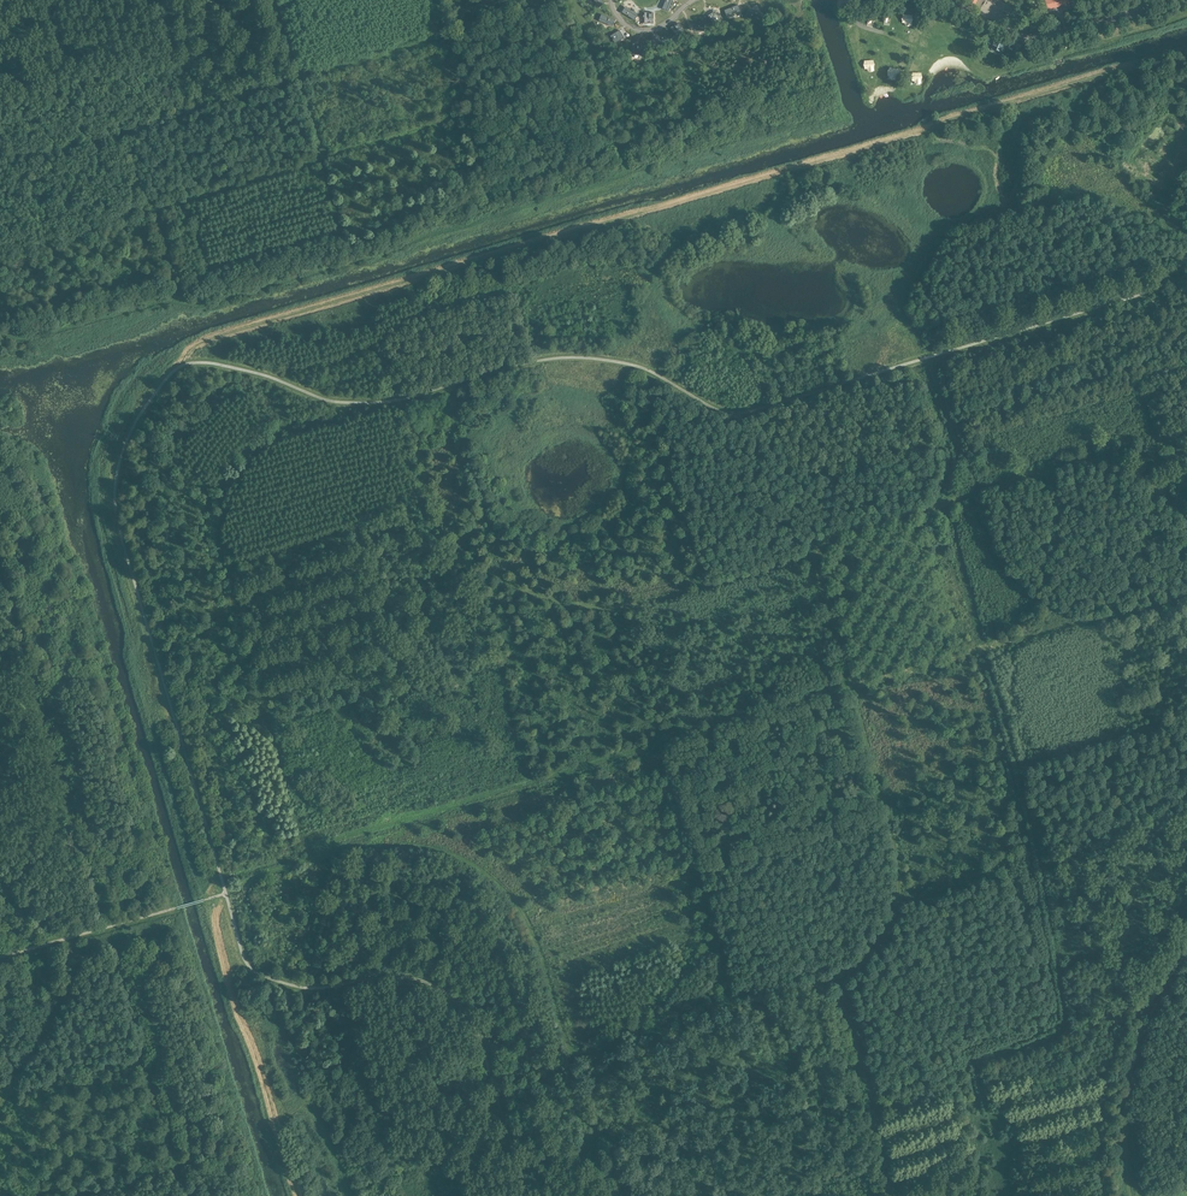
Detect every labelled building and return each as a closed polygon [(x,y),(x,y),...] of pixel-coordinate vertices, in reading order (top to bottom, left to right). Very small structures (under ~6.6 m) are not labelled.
[(671,0),(666,0),(662,10),(666,11),(671,0)] [(1045,0),(1048,10),(1071,3),(1070,0),(1046,0),(1045,0)] [(726,15),(740,10),(738,6),(724,11),(726,15)] [(638,17),(625,9),(622,13),(635,21),(638,17)] [(761,17),(747,12),(746,16),(760,21),(761,17)] [(649,22),(649,25),(654,25),(654,14),(645,13),(645,22),(649,22)] [(712,14),(708,16),(714,26),(721,21),(717,14),(713,16),(712,14)] [(614,25),(615,21),(602,15),(600,19),(614,25)] [(934,29),(938,25),(932,18),(928,22),(934,29)] [(678,24),(670,29),(675,36),(678,33),(679,36),(684,33),(678,24)] [(620,31),(611,37),(616,44),(622,40),(620,37),(623,35),(620,31)] [(996,38),(991,48),(1001,52),(1004,45),(1005,43),(1005,42),(996,38)] [(1005,43),(1004,45),(1006,46),(1006,47),(1012,50),(1015,43),(1008,40),(1007,44),(1005,43)] [(634,44),(633,53),(637,53),(637,56),(642,56),(642,45),(634,44)] [(979,65),(985,59),(980,54),(974,60),(979,65)] [(904,80),(913,84),(915,77),(906,74),(904,80)]
